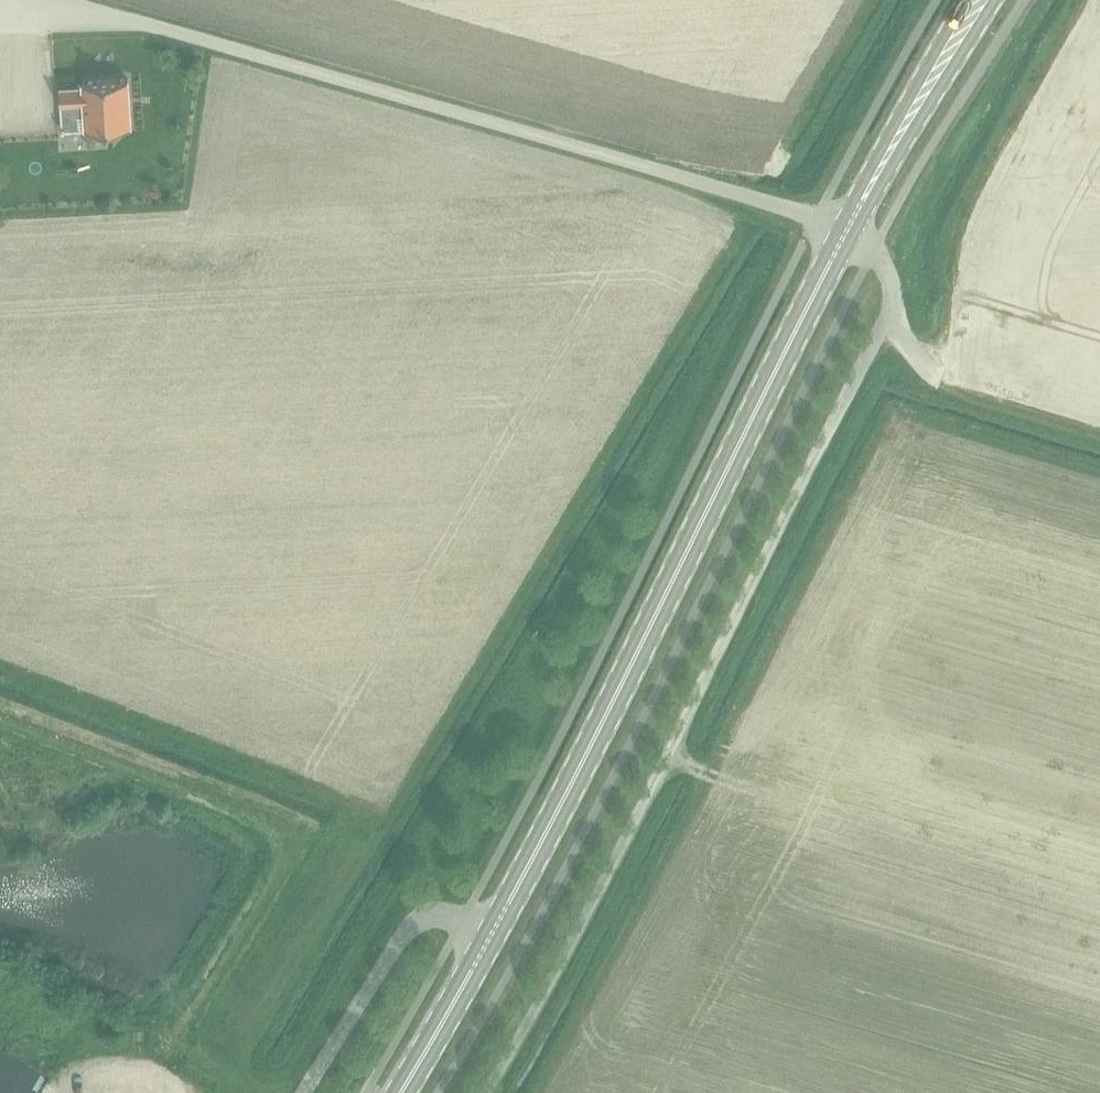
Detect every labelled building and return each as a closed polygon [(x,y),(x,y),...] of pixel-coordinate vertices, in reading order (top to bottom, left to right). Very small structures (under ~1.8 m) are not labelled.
[(61,105),(85,104),(86,130),(132,127),(128,79),(83,82),(84,88),(60,89),(61,105)]
